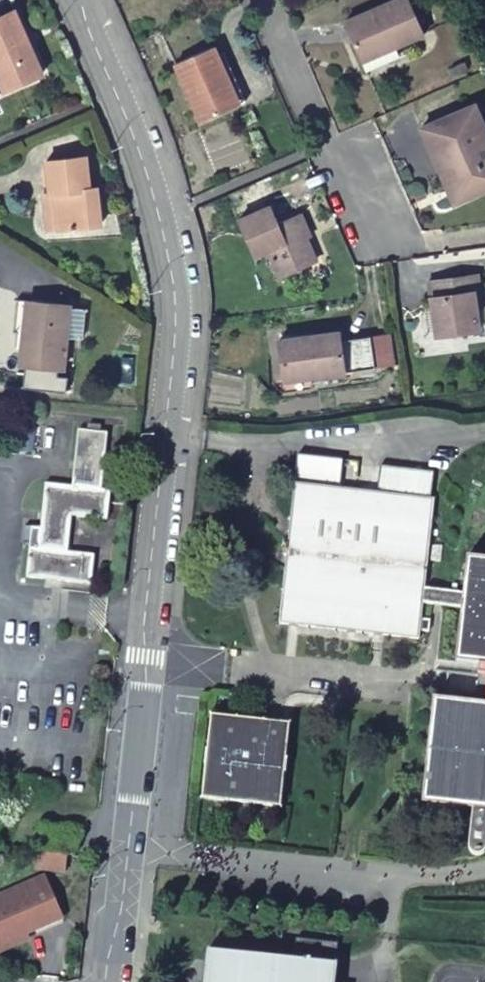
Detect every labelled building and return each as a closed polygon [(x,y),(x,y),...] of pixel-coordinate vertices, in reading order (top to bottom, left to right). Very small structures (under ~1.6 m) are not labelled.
[(386,44),(419,31),(406,0),(383,0),(341,18),(362,67),(390,54),(386,44)] [(3,87),(35,73),(7,10),(0,12),(0,81),(3,87)] [(194,121),(227,106),(213,71),(217,69),(208,45),(168,62),(194,121)] [(213,71),(227,106),(239,101),(224,66),(217,69),(213,71)] [(440,175),(444,174),(453,194),(484,180),(484,133),(477,114),(469,97),(416,121),(440,175)] [(477,114),(484,133),(484,111),(477,114)] [(38,161),(41,193),(46,192),(51,229),(92,224),(89,187),(82,188),(77,156),(38,161)] [(444,174),(440,175),(448,196),(453,194),(444,174)] [(46,192),(41,193),(35,193),(39,231),(51,229),(46,192)] [(263,250),(273,272),(309,255),(299,232),(302,230),(295,214),(273,224),(265,206),(233,221),(249,257),(263,250)] [(309,255),(273,272),(276,279),(313,261),(309,255)] [(463,285),(475,283),(472,267),(423,274),(426,298),(431,329),(437,328),(474,322),(471,299),(466,300),(463,285)] [(480,321),(475,283),(463,285),(466,300),(471,299),(474,322),(480,321)] [(22,330),(25,299),(9,297),(6,328),(17,330),(22,330)] [(63,303),(25,299),(22,330),(17,330),(14,362),(19,362),(16,385),(59,389),(62,366),(56,366),(60,334),(63,305),(63,303)] [(78,307),(63,305),(60,334),(75,336),(78,307)] [(281,376),(372,363),(367,331),(336,336),(335,328),(275,336),(281,376)] [(23,551),(20,580),(86,587),(89,558),(61,555),(66,519),(101,522),(104,493),(94,492),(100,436),(94,435),(94,428),(81,427),(81,434),(71,433),(65,489),(39,487),(31,552),(23,551)] [(430,499),(427,499),(429,472),(375,467),(372,494),(336,491),(337,473),(338,462),(294,458),(290,487),(274,625),(293,627),(351,633),(380,637),(416,640),(420,604),(433,606),(458,608),(451,662),(484,665),(484,560),(463,558),(459,594),(420,590),(430,499)] [(484,705),(432,699),(420,802),(471,808),(466,844),(468,853),(471,854),(474,855),(477,854),(480,852),(482,851),(483,848),(484,830),(484,702),(484,705)] [(210,717),(201,798),(278,807),(287,724),(210,717)] [(25,932),(63,915),(44,874),(0,894),(0,949),(14,942),(16,936),(25,932)] [(27,936),(25,932),(16,936),(14,942),(27,936)] [(347,979),(331,978),(332,969),(333,958),(335,937),(294,933),(292,954),(207,945),(205,965),(204,972),(204,977),(203,981),(347,981),(347,979)]
